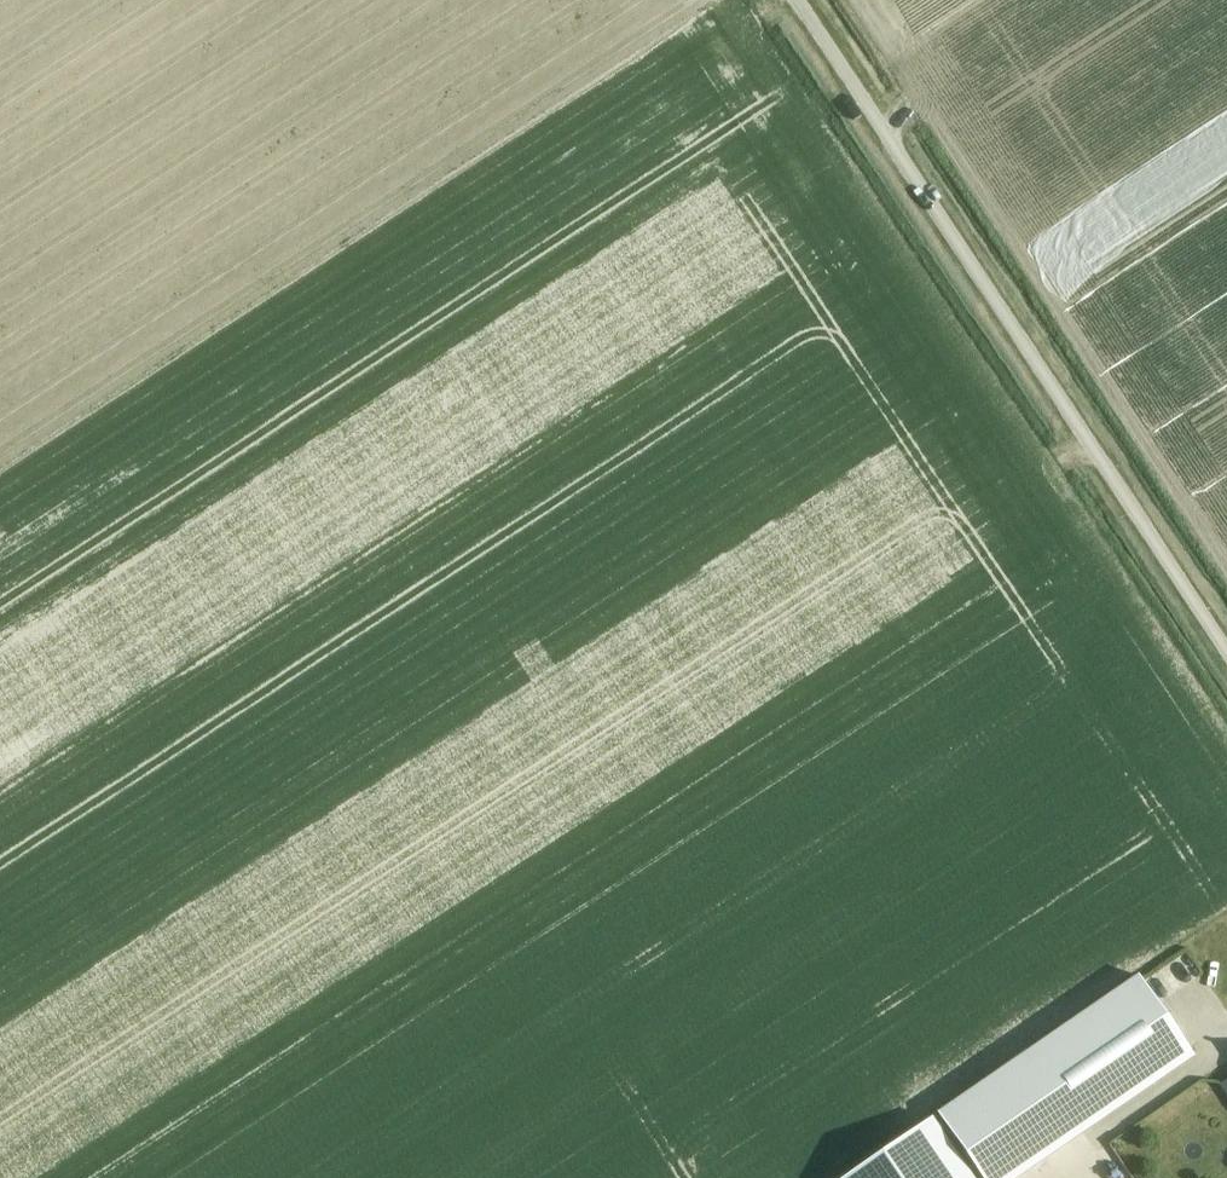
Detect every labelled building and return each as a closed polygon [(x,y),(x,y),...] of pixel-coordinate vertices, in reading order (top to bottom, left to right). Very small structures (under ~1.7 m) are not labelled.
[(1193,1056),(1138,976),(937,1114),(981,1177),(1016,1177),(1193,1056)] [(931,1118),(843,1177),(972,1177),(931,1118)]
